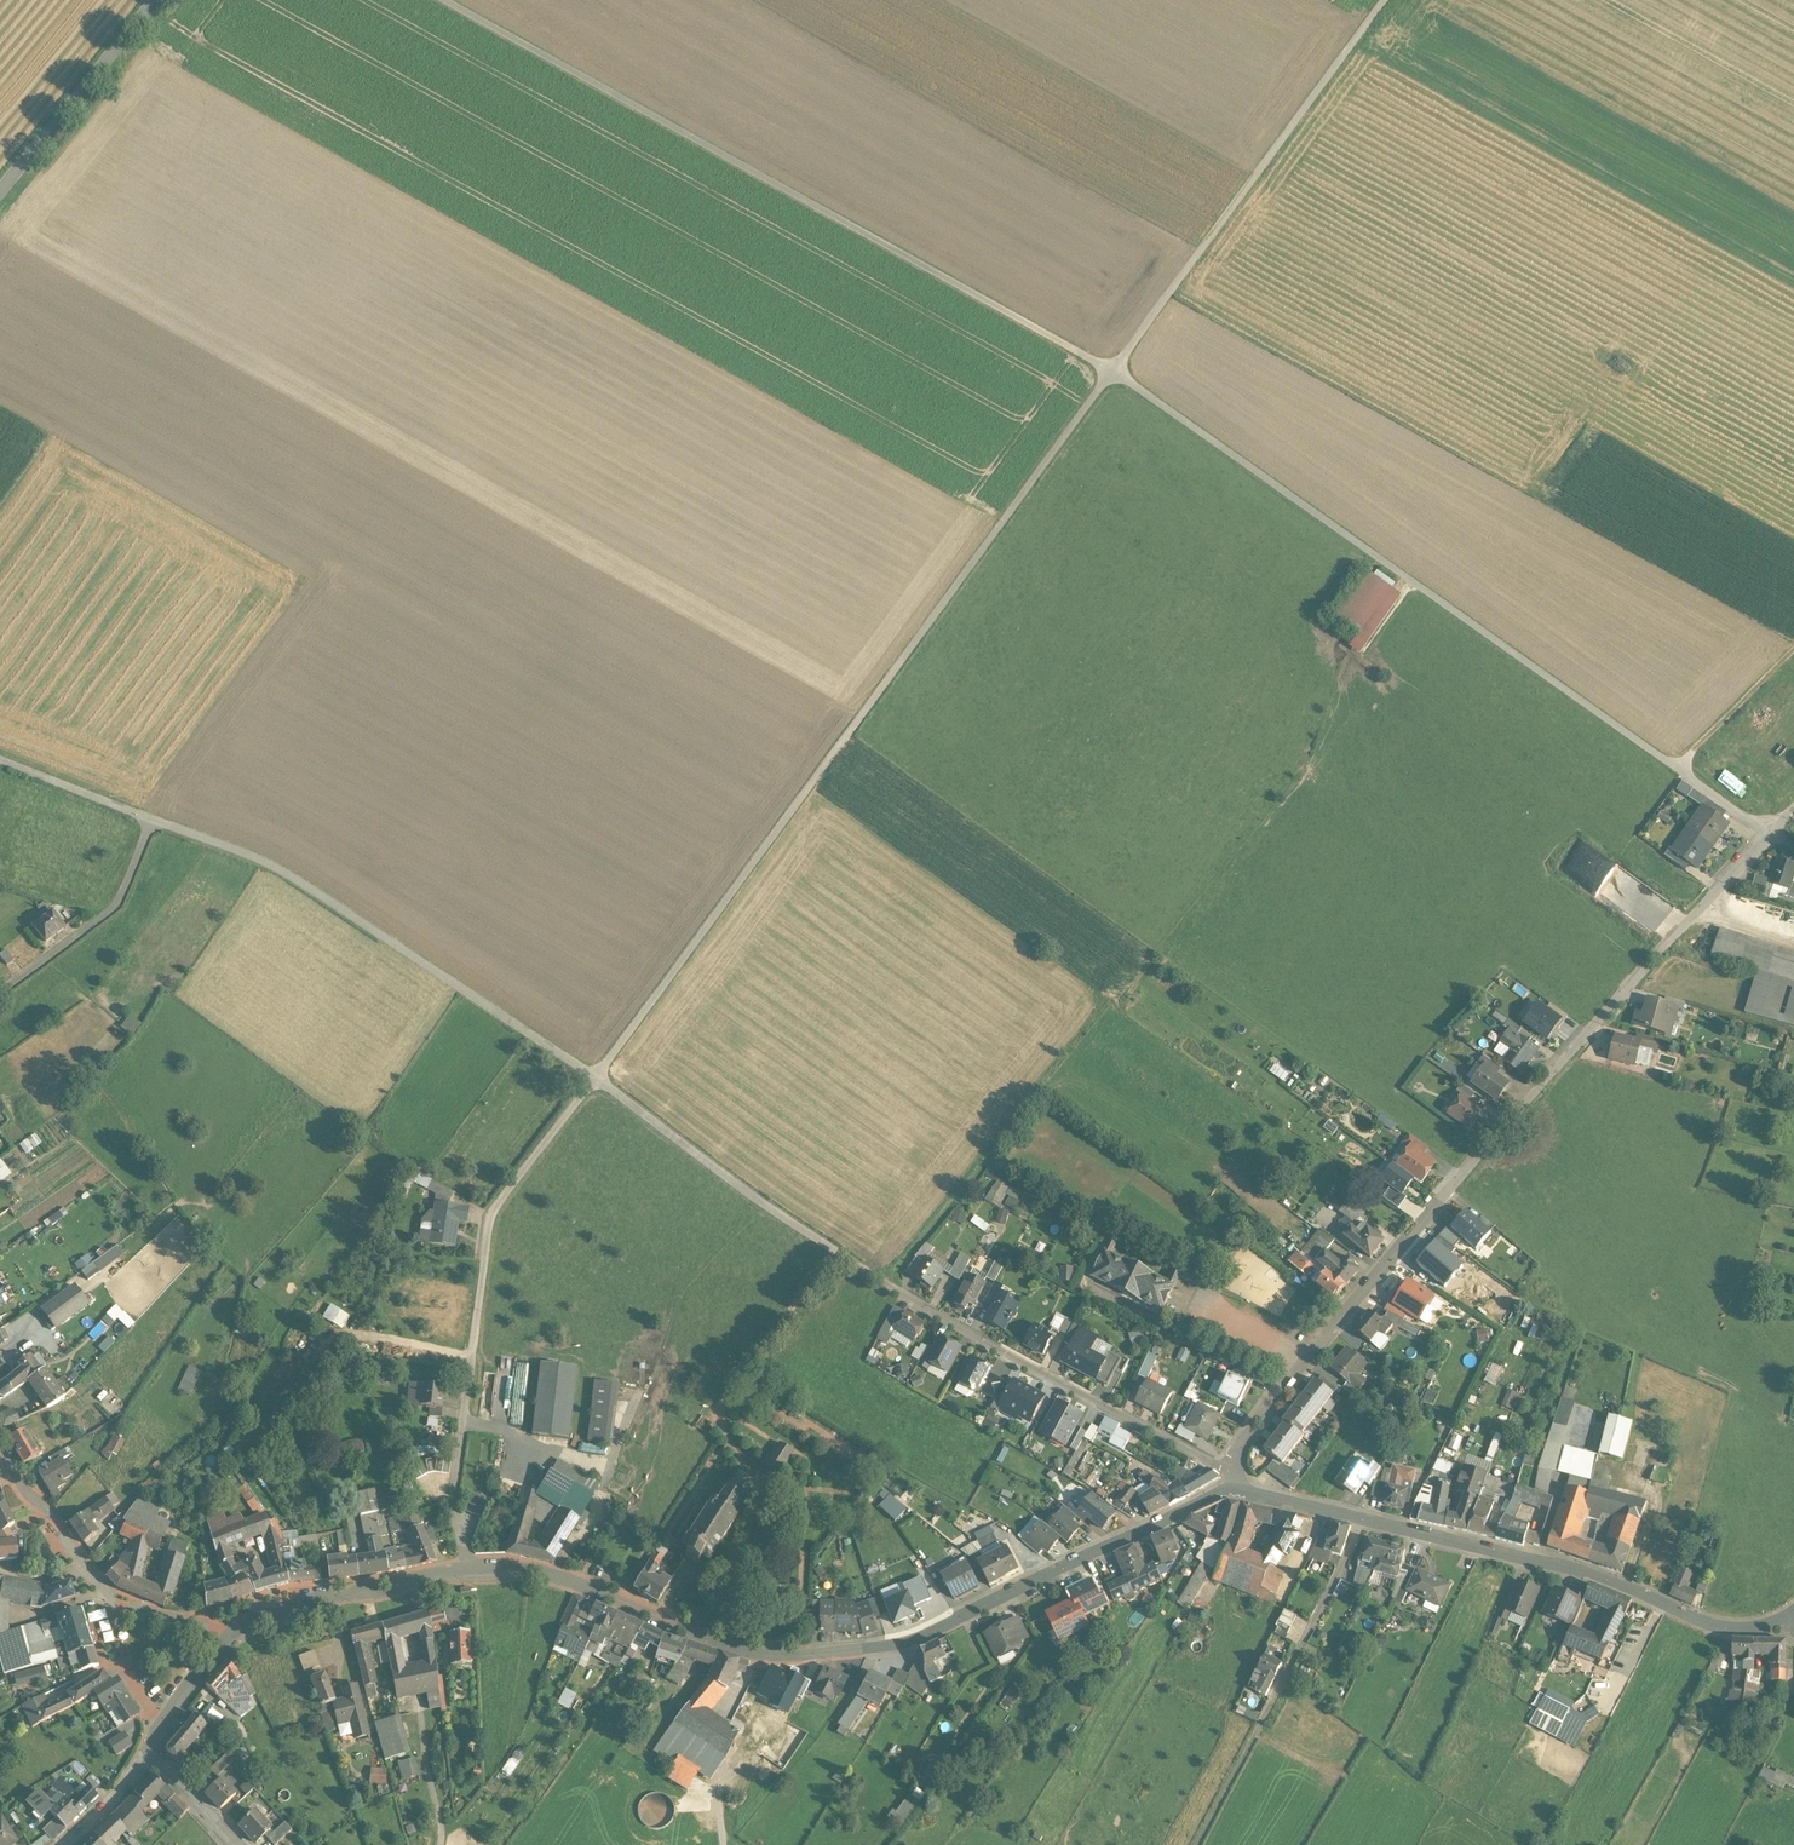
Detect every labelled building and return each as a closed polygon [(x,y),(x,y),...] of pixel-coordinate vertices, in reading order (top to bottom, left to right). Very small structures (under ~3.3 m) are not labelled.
[(1394,584),(1377,572),(1373,578),(1390,591),(1394,584)] [(1366,574),(1336,617),(1359,634),(1366,639),(1397,596),(1390,591),(1373,578),(1366,574)] [(1366,639),(1359,634),(1349,647),(1357,652),(1366,639)] [(1706,799),(1683,782),(1677,790),(1700,807),(1706,799)] [(1727,813),(1706,799),(1700,807),(1703,808),(1722,821),(1727,813)] [(1703,808),(1687,830),(1713,847),(1728,825),(1722,821),(1703,808)] [(1713,847),(1687,830),(1672,851),(1690,865),(1697,869),(1713,847)] [(1583,868),(1596,851),(1586,844),(1573,861),(1583,868)] [(1690,865),(1672,851),(1670,849),(1665,857),(1686,871),(1690,865)] [(1776,860),(1770,882),(1769,884),(1773,885),(1790,890),(1788,896),(1793,898),(1793,885),(1792,884),(1793,877),(1793,866),(1776,860)] [(1770,882),(1755,877),(1753,884),(1768,889),(1765,897),(1776,900),(1778,893),(1771,891),(1773,885),(1769,884),(1770,882)] [(1768,889),(1753,884),(1750,892),(1765,897),(1768,889)] [(1790,890),(1773,885),(1771,891),(1778,893),(1788,896),(1790,890)] [(55,906),(44,903),(38,907),(43,914),(55,906)] [(65,928),(52,912),(33,926),(46,942),(65,928)] [(1719,930),(1711,958),(1757,972),(1789,982),(1793,983),(1793,953),(1719,930)] [(6,950),(0,955),(0,956),(8,966),(14,961),(6,950)] [(1789,982),(1757,972),(1744,1013),(1777,1022),(1779,1015),(1787,988),(1789,982)] [(1793,1028),(1793,983),(1789,982),(1787,988),(1792,989),(1784,1017),(1779,1015),(1777,1022),(1793,1028)] [(1685,1003),(1665,998),(1663,1004),(1678,1009),(1677,1010),(1682,1011),(1685,1003)] [(1663,1004),(1648,1000),(1644,1016),(1637,1014),(1633,1025),(1665,1035),(1668,1026),(1672,1028),(1677,1010),(1678,1009),(1663,1004)] [(1524,1023),(1547,1039),(1555,1027),(1560,1020),(1546,1010),(1537,1004),(1524,1023)] [(1568,1017),(1550,1004),(1546,1010),(1560,1020),(1555,1027),(1559,1030),(1568,1017)] [(132,1015),(124,1027),(135,1035),(144,1022),(132,1015)] [(1521,1030),(1508,1020),(1503,1027),(1508,1031),(1509,1030),(1517,1036),(1521,1030)] [(1517,1036),(1509,1030),(1508,1031),(1501,1042),(1511,1049),(1503,1059),(1502,1061),(1520,1073),(1537,1050),(1517,1036)] [(1659,1041),(1639,1035),(1637,1042),(1640,1043),(1639,1048),(1651,1051),(1657,1052),(1659,1041)] [(1637,1042),(1616,1037),(1609,1060),(1634,1066),(1635,1064),(1639,1048),(1640,1043),(1637,1042)] [(1511,1049),(1501,1042),(1500,1043),(1494,1053),(1503,1059),(1511,1049)] [(1651,1051),(1639,1048),(1635,1064),(1647,1066),(1651,1051)] [(1500,1068),(1485,1057),(1479,1065),(1483,1069),(1484,1068),(1495,1076),(1500,1068)] [(1274,1064),(1269,1071),(1282,1081),(1287,1074),(1274,1064)] [(1495,1076),(1484,1068),(1483,1069),(1473,1084),(1497,1101),(1508,1085),(1495,1076)] [(1475,1094),(1461,1084),(1455,1093),(1461,1098),(1462,1097),(1469,1102),(1475,1094)] [(1469,1102),(1462,1097),(1461,1098),(1449,1115),(1469,1129),(1481,1111),(1469,1102)] [(1406,1136),(1389,1124),(1385,1130),(1402,1142),(1406,1136)] [(30,1154),(45,1142),(37,1132),(22,1145),(30,1154)] [(1427,1148),(1409,1135),(1403,1143),(1411,1149),(1412,1148),(1422,1155),(1427,1148)] [(1422,1155),(1412,1148),(1411,1149),(1397,1168),(1413,1179),(1420,1184),(1435,1164),(1422,1155)] [(1402,1194),(1413,1179),(1397,1168),(1393,1165),(1382,1180),(1390,1186),(1402,1194)] [(414,1171),(408,1168),(405,1173),(411,1176),(414,1171)] [(1232,1170),(1223,1182),(1227,1185),(1236,1173),(1232,1170)] [(1000,1176),(985,1196),(1000,1205),(1003,1200),(1010,1185),(1012,1182),(1000,1176)] [(454,1194),(432,1182),(427,1190),(447,1201),(450,1201),(454,1194)] [(1023,1191),(1010,1185),(1003,1200),(1015,1207),(1023,1191)] [(1402,1194),(1390,1186),(1382,1197),(1399,1209),(1407,1198),(1402,1194)] [(1346,1201),(1334,1192),(1326,1203),(1338,1212),(1346,1201)] [(1357,1209),(1346,1201),(1338,1212),(1355,1225),(1359,1219),(1365,1224),(1369,1218),(1358,1208),(1357,1209)] [(468,1210),(435,1205),(428,1245),(453,1249),(458,1222),(466,1224),(468,1210)] [(967,1210),(957,1207),(954,1218),(964,1221),(967,1210)] [(1007,1208),(998,1208),(997,1222),(1006,1222),(1007,1208)] [(1476,1251),(1491,1234),(1490,1233),(1478,1222),(1466,1212),(1451,1229),(1463,1239),(1476,1251)] [(989,1224),(977,1213),(970,1220),(983,1231),(989,1224)] [(1483,1216),(1478,1222),(1490,1233),(1495,1227),(1483,1216)] [(1307,1223),(1299,1217),(1289,1231),(1297,1236),(1307,1223)] [(1363,1225),(1356,1233),(1351,1228),(1344,1237),(1370,1258),(1383,1242),(1376,1236),(1378,1233),(1374,1230),(1372,1233),(1363,1225)] [(1454,1249),(1463,1239),(1451,1229),(1448,1226),(1438,1237),(1440,1238),(1454,1249)] [(1113,1234),(1105,1231),(1100,1240),(1101,1241),(1100,1243),(1107,1246),(1108,1244),(1113,1234)] [(1113,1234),(1108,1244),(1115,1247),(1119,1237),(1113,1234)] [(1319,1238),(1315,1243),(1319,1247),(1325,1252),(1330,1247),(1319,1238)] [(1455,1250),(1454,1249),(1440,1238),(1435,1244),(1450,1256),(1455,1250)] [(1315,1243),(1306,1255),(1312,1261),(1318,1253),(1316,1251),(1319,1247),(1315,1243)] [(926,1244),(915,1258),(924,1263),(926,1259),(927,1260),(934,1250),(926,1244)] [(1108,1244),(1107,1246),(1104,1252),(1111,1255),(1115,1247),(1108,1244)] [(1435,1244),(1417,1265),(1445,1288),(1463,1267),(1450,1256),(1435,1244)] [(1028,1252),(1015,1245),(1008,1257),(1022,1264),(1028,1252)] [(1342,1266),(1325,1252),(1319,1247),(1316,1251),(1318,1253),(1312,1261),(1321,1268),(1323,1269),(1326,1272),(1333,1278),(1339,1270),(1342,1266)] [(119,1260),(110,1249),(91,1264),(100,1275),(119,1260)] [(1111,1255),(1104,1252),(1091,1278),(1161,1312),(1174,1286),(1167,1283),(1111,1255)] [(961,1254),(949,1276),(959,1282),(970,1260),(961,1254)] [(1313,1267),(1299,1255),(1291,1264),(1305,1276),(1313,1267)] [(1342,1266),(1339,1270),(1333,1278),(1345,1288),(1359,1272),(1353,1266),(1355,1263),(1349,1258),(1342,1266)] [(927,1260),(926,1259),(924,1263),(914,1278),(922,1283),(920,1286),(930,1292),(944,1271),(927,1260)] [(1003,1268),(995,1263),(986,1279),(994,1284),(995,1283),(1003,1268)] [(1071,1280),(1071,1265),(1060,1266),(1060,1280),(1071,1280)] [(1182,1269),(1176,1266),(1171,1275),(1178,1278),(1178,1277),(1182,1269)] [(1200,1278),(1182,1269),(1178,1277),(1196,1286),(1200,1278)] [(1333,1278),(1326,1272),(1323,1269),(1318,1275),(1321,1278),(1316,1285),(1334,1300),(1345,1288),(1333,1278)] [(1174,1286),(1178,1278),(1171,1275),(1167,1283),(1174,1286)] [(986,1284),(970,1276),(954,1305),(965,1311),(968,1304),(973,1307),(986,1284)] [(1404,1288),(1402,1287),(1398,1292),(1401,1294),(1398,1298),(1394,1305),(1407,1314),(1419,1321),(1428,1306),(1430,1308),(1435,1299),(1426,1293),(1425,1294),(1417,1289),(1418,1288),(1408,1282),(1404,1288)] [(1003,1288),(995,1283),(994,1284),(984,1303),(992,1307),(1000,1293),(1003,1288)] [(75,1287),(43,1311),(56,1328),(87,1305),(75,1287)] [(1000,1293),(992,1307),(985,1321),(1004,1331),(1011,1318),(1014,1317),(1016,1314),(1015,1310),(1017,1306),(1010,1302),(1008,1297),(1000,1293)] [(1407,1314),(1394,1305),(1398,1298),(1393,1295),(1384,1311),(1387,1313),(1403,1321),(1407,1314)] [(344,1327),(352,1314),(335,1303),(326,1317),(344,1327)] [(1382,1322),(1370,1312),(1365,1318),(1364,1317),(1359,1322),(1360,1323),(1354,1330),(1370,1343),(1380,1332),(1385,1337),(1393,1327),(1384,1319),(1382,1322)] [(1059,1331),(1066,1319),(1055,1313),(1048,1325),(1059,1331)] [(1403,1321),(1387,1313),(1384,1319),(1393,1327),(1399,1328),(1415,1337),(1419,1330),(1415,1327),(1403,1321)] [(136,1325),(126,1315),(119,1323),(129,1333),(136,1325)] [(923,1326),(906,1315),(898,1327),(896,1331),(911,1340),(914,1342),(918,1335),(919,1336),(923,1329),(922,1328),(923,1326)] [(1074,1323),(1066,1319),(1059,1331),(1067,1336),(1074,1323)] [(888,1320),(878,1339),(887,1345),(891,1339),(896,1331),(898,1327),(888,1320)] [(1067,1336),(1064,1343),(1071,1347),(1080,1330),(1081,1327),(1074,1323),(1067,1336)] [(1049,1334),(1034,1326),(1024,1345),(1043,1355),(1048,1346),(1044,1344),(1049,1334)] [(1476,1329),(1477,1341),(1487,1340),(1486,1328),(1476,1329)] [(1080,1330),(1071,1347),(1063,1361),(1076,1368),(1075,1370),(1095,1381),(1096,1380),(1105,1362),(1104,1362),(1086,1352),(1094,1337),(1080,1330)] [(907,1348),(911,1340),(896,1331),(891,1339),(907,1348)] [(1141,1341),(1139,1331),(1129,1333),(1131,1343),(1141,1341)] [(112,1335),(101,1347),(106,1352),(118,1341),(112,1335)] [(1112,1347),(1094,1337),(1086,1352),(1104,1362),(1109,1354),(1112,1347)] [(960,1349),(941,1339),(934,1351),(928,1362),(932,1365),(947,1373),(960,1349)] [(1180,1347),(1174,1360),(1184,1365),(1190,1352),(1180,1347)] [(928,1348),(918,1365),(929,1371),(932,1365),(928,1362),(934,1351),(928,1348)] [(865,1361),(877,1368),(882,1361),(877,1358),(879,1354),(872,1349),(865,1361)] [(1367,1364),(1348,1349),(1331,1369),(1347,1382),(1359,1392),(1366,1383),(1358,1375),(1367,1364)] [(1149,1352),(1138,1377),(1147,1381),(1158,1356),(1149,1352)] [(1105,1362),(1096,1380),(1107,1386),(1115,1371),(1121,1360),(1109,1354),(1104,1362),(1105,1362)] [(33,1360),(30,1356),(18,1364),(21,1368),(6,1381),(2,1384),(0,1385),(0,1395),(2,1399),(29,1382),(47,1409),(57,1404),(65,1397),(36,1357),(33,1360)] [(1122,1357),(1121,1360),(1115,1371),(1119,1374),(1122,1375),(1129,1361),(1122,1357)] [(1230,1365),(1215,1358),(1207,1376),(1219,1382),(1223,1372),(1226,1374),(1230,1365)] [(992,1371),(971,1359),(958,1383),(971,1390),(972,1387),(980,1391),(989,1375),(992,1371)] [(393,1363),(381,1361),(380,1368),(380,1369),(392,1371),(393,1363)] [(906,1364),(895,1367),(898,1377),(909,1374),(906,1364)] [(1494,1385),(1500,1368),(1490,1364),(1483,1381),(1494,1385)] [(202,1373),(188,1366),(178,1390),(191,1396),(202,1373)] [(541,1366),(534,1435),(571,1439),(578,1370),(541,1366)] [(392,1371),(380,1369),(380,1368),(377,1368),(375,1379),(391,1381),(392,1371)] [(1424,1378),(1430,1381),(1434,1372),(1428,1369),(1424,1378)] [(989,1375),(980,1391),(996,1400),(1001,1391),(1005,1383),(989,1375)] [(1229,1375),(1218,1397),(1237,1406),(1240,1401),(1244,1403),(1252,1387),(1229,1375)] [(1339,1387),(1322,1376),(1317,1382),(1333,1394),(1339,1387)] [(919,1378),(911,1382),(914,1388),(922,1384),(919,1378)] [(1147,1381),(1136,1403),(1160,1416),(1171,1394),(1147,1381)] [(1285,1423),(1264,1450),(1275,1459),(1282,1464),(1303,1436),(1301,1435),(1333,1394),(1317,1382),(1315,1381),(1283,1422),(1285,1423)] [(618,1385),(594,1382),(587,1442),(611,1445),(618,1385)] [(1359,1392),(1347,1382),(1343,1389),(1355,1397),(1359,1392)] [(1007,1395),(1002,1405),(1019,1414),(1018,1416),(1030,1423),(1044,1398),(1033,1392),(1014,1383),(1013,1385),(1012,1385),(1007,1395)] [(443,1389),(417,1386),(416,1402),(421,1403),(421,1407),(430,1408),(440,1409),(443,1389)] [(1433,1403),(1437,1393),(1427,1389),(1422,1399),(1433,1403)] [(996,1400),(991,1410),(998,1414),(1002,1405),(1007,1395),(1001,1391),(996,1400)] [(1526,1400),(1518,1396),(1514,1406),(1522,1409),(1526,1400)] [(1561,1399),(1547,1444),(1564,1448),(1567,1439),(1565,1438),(1568,1429),(1567,1428),(1575,1403),(1561,1399)] [(1058,1403),(1041,1434),(1065,1447),(1076,1428),(1082,1416),(1058,1403)] [(1220,1417),(1198,1405),(1185,1429),(1196,1435),(1207,1441),(1220,1417)] [(440,1409),(430,1408),(429,1418),(444,1420),(446,1410),(440,1409)] [(3,1429),(20,1421),(14,1409),(0,1415),(0,1423),(3,1429)] [(1632,1424),(1609,1417),(1599,1454),(1622,1460),(1632,1424)] [(1119,1425),(1106,1418),(1099,1430),(1098,1433),(1111,1440),(1119,1425)] [(1099,1430),(1092,1425),(1087,1434),(1084,1439),(1092,1443),(1098,1433),(1099,1430)] [(1111,1440),(1109,1443),(1123,1451),(1131,1435),(1131,1436),(1118,1429),(1120,1425),(1119,1425),(1111,1440)] [(1181,1427),(1176,1435),(1191,1443),(1196,1435),(1185,1429),(1181,1427)] [(1076,1428),(1065,1447),(1076,1453),(1084,1439),(1087,1434),(1076,1428)] [(31,1442),(24,1431),(9,1440),(24,1465),(43,1455),(34,1440),(31,1442)] [(123,1441),(114,1436),(106,1451),(104,1450),(102,1454),(108,1461),(112,1454),(115,1456),(123,1441)] [(792,1449),(775,1437),(759,1461),(776,1472),(792,1449)] [(346,1447),(348,1456),(364,1453),(362,1443),(346,1447)] [(1522,1465),(1532,1468),(1538,1447),(1528,1444),(1522,1465)] [(1547,1444),(1539,1467),(1549,1470),(1558,1472),(1564,1448),(1547,1444)] [(1451,1450),(1444,1447),(1438,1461),(1447,1465),(1453,1454),(1451,1450)] [(1575,1451),(1564,1448),(1558,1472),(1569,1476),(1575,1451)] [(64,1450),(49,1459),(52,1465),(62,1459),(63,1460),(68,1456),(64,1450)] [(1598,1457),(1575,1451),(1569,1476),(1570,1476),(1552,1534),(1576,1539),(1584,1517),(1588,1518),(1589,1512),(1585,1506),(1590,1488),(1594,1471),(1598,1457)] [(52,1465),(39,1473),(51,1492),(65,1484),(63,1481),(72,1475),(63,1460),(62,1459),(52,1465)] [(1282,1464),(1275,1459),(1266,1470),(1290,1488),(1299,1477),(1282,1464)] [(432,1460),(426,1462),(428,1475),(435,1473),(432,1460)] [(443,1461),(437,1460),(435,1473),(442,1474),(443,1461)] [(1189,1460),(1183,1470),(1181,1469),(1174,1481),(1179,1483),(1188,1497),(1219,1479),(1219,1477),(1207,1471),(1196,1477),(1192,1475),(1197,1465),(1189,1460)] [(1368,1471),(1351,1460),(1336,1482),(1354,1494),(1362,1482),(1369,1472),(1368,1471)] [(450,1462),(443,1461),(442,1474),(448,1475),(450,1462)] [(1447,1465),(1438,1461),(1433,1471),(1444,1475),(1448,1477),(1452,1467),(1447,1465)] [(421,1463),(415,1466),(422,1478),(428,1475),(421,1463)] [(557,1463),(550,1474),(537,1495),(578,1520),(591,1499),(578,1491),(587,1478),(557,1463)] [(1373,1464),(1368,1471),(1369,1472),(1362,1482),(1369,1486),(1381,1469),(1373,1464)] [(1197,1465),(1192,1475),(1196,1477),(1207,1471),(1197,1465)] [(415,1466),(409,1470),(416,1481),(422,1478),(415,1466)] [(1415,1471),(1393,1466),(1391,1476),(1413,1481),(1415,1471)] [(1549,1470),(1539,1467),(1534,1493),(1544,1496),(1549,1470)] [(1487,1475),(1476,1471),(1476,1470),(1475,1470),(1474,1471),(1466,1468),(1457,1492),(1465,1495),(1476,1499),(1479,1500),(1487,1477),(1487,1475)] [(1668,1472),(1654,1468),(1650,1481),(1664,1485),(1668,1472)] [(78,1502),(97,1476),(87,1469),(68,1495),(78,1502)] [(1609,1479),(1594,1471),(1590,1488),(1605,1492),(1609,1479)] [(1156,1479),(1144,1472),(1138,1481),(1150,1488),(1156,1479)] [(737,1474),(728,1488),(740,1496),(749,1482),(737,1474)] [(1448,1477),(1444,1475),(1441,1485),(1449,1487),(1452,1478),(1448,1477)] [(1479,1500),(1478,1503),(1490,1506),(1495,1493),(1496,1493),(1501,1482),(1487,1477),(1479,1500)] [(587,1478),(578,1491),(591,1499),(599,1485),(587,1478)] [(155,1484),(150,1479),(142,1486),(146,1491),(155,1484)] [(1168,1483),(1165,1485),(1163,1484),(1156,1479),(1150,1488),(1154,1490),(1169,1506),(1188,1497),(1179,1483),(1172,1486),(1168,1483)] [(1136,1493),(1123,1482),(1118,1489),(1123,1493),(1118,1500),(1126,1506),(1136,1493)] [(1389,1485),(1375,1482),(1372,1495),(1386,1498),(1388,1487),(1389,1485)] [(721,1483),(710,1500),(710,1501),(711,1500),(716,1503),(726,1487),(721,1483)] [(1517,1486),(1504,1483),(1499,1497),(1512,1501),(1517,1487),(1517,1486)] [(1449,1487),(1441,1485),(1440,1490),(1437,1489),(1433,1508),(1423,1505),(1418,1521),(1445,1527),(1448,1515),(1444,1514),(1449,1487)] [(264,1516),(244,1487),(239,1490),(256,1519),(264,1516)] [(710,1501),(688,1536),(687,1536),(681,1545),(688,1550),(685,1555),(697,1563),(701,1558),(708,1563),(714,1553),(713,1553),(736,1517),(731,1514),(742,1497),(740,1496),(728,1488),(726,1487),(716,1503),(711,1500),(710,1501)] [(1407,1492),(1388,1487),(1386,1498),(1384,1505),(1403,1510),(1406,1495),(1410,1496),(1411,1490),(1407,1489),(1407,1492)] [(1534,1493),(1517,1487),(1512,1500),(1522,1504),(1520,1508),(1528,1511),(1530,1506),(1539,1509),(1544,1496),(1534,1493)] [(1605,1492),(1590,1488),(1585,1506),(1589,1512),(1610,1516),(1616,1495),(1605,1492)] [(537,1495),(525,1489),(516,1518),(530,1522),(531,1518),(549,1529),(537,1548),(555,1557),(578,1520),(537,1495)] [(1169,1506),(1154,1490),(1139,1499),(1140,1501),(1136,1504),(1145,1517),(1149,1515),(1149,1516),(1169,1506)] [(381,1492),(374,1493),(357,1497),(361,1517),(375,1514),(378,1514),(376,1501),(382,1500),(381,1492)] [(486,1499),(468,1493),(462,1512),(480,1517),(486,1499)] [(112,1494),(88,1511),(94,1520),(99,1516),(100,1519),(113,1510),(111,1507),(118,1503),(112,1494)] [(1476,1499),(1465,1495),(1457,1517),(1454,1525),(1454,1526),(1454,1528),(1454,1529),(1465,1532),(1466,1530),(1476,1499)] [(1647,1503),(1616,1495),(1610,1516),(1589,1512),(1588,1518),(1597,1521),(1597,1524),(1612,1528),(1610,1535),(1608,1541),(1630,1549),(1647,1503)] [(382,1500),(376,1501),(378,1514),(381,1513),(392,1509),(387,1496),(382,1500)] [(1081,1510),(1080,1511),(1087,1516),(1102,1530),(1115,1515),(1092,1496),(1081,1510)] [(1526,1536),(1524,1542),(1538,1546),(1553,1499),(1544,1496),(1539,1509),(1537,1515),(1532,1513),(1526,1536)] [(159,1507),(139,1499),(131,1509),(126,1516),(123,1521),(161,1537),(164,1527),(153,1522),(159,1507)] [(1522,1504),(1512,1500),(1512,1501),(1504,1517),(1513,1522),(1520,1508),(1522,1504)] [(4,1501),(0,1502),(0,1528),(2,1532),(14,1523),(4,1501)] [(1227,1502),(1216,1542),(1225,1544),(1230,1537),(1239,1504),(1228,1501),(1227,1502)] [(1223,1502),(1216,1529),(1213,1527),(1208,1536),(1211,1537),(1209,1540),(1216,1542),(1227,1502),(1223,1502)] [(889,1513),(896,1520),(906,1509),(899,1503),(889,1513)] [(1081,1510),(1073,1503),(1067,1509),(1076,1517),(1082,1522),(1087,1516),(1080,1511),(1081,1510)] [(1423,1505),(1415,1503),(1410,1519),(1418,1521),(1423,1505)] [(1490,1506),(1478,1503),(1468,1531),(1486,1536),(1488,1528),(1485,1527),(1487,1521),(1492,1507),(1490,1506)] [(1067,1509),(1061,1504),(1056,1511),(1060,1514),(1061,1514),(1072,1523),(1076,1517),(1067,1509)] [(1243,1505),(1238,1523),(1234,1538),(1248,1541),(1254,1518),(1264,1521),(1265,1510),(1243,1505)] [(1539,1509),(1530,1506),(1528,1511),(1532,1513),(1537,1515),(1539,1509)] [(1204,1510),(1191,1516),(1201,1521),(1207,1516),(1204,1510)] [(1275,1512),(1265,1510),(1264,1521),(1272,1523),(1275,1512)] [(88,1511),(70,1523),(69,1524),(84,1544),(85,1543),(97,1534),(89,1523),(94,1520),(88,1511)] [(124,1512),(117,1517),(118,1516),(122,1521),(122,1522),(123,1521),(126,1516),(124,1512)] [(1296,1517),(1275,1512),(1272,1523),(1281,1525),(1278,1531),(1295,1542),(1299,1535),(1290,1530),(1296,1517)] [(386,1530),(381,1513),(378,1514),(375,1514),(378,1529),(379,1532),(386,1530)] [(425,1538),(416,1513),(399,1518),(403,1531),(404,1533),(407,1532),(409,1540),(400,1542),(399,1540),(393,1541),(395,1550),(397,1558),(404,1557),(406,1570),(435,1563),(427,1541),(430,1540),(428,1536),(425,1538)] [(222,1514),(207,1521),(212,1536),(242,1525),(240,1519),(225,1525),(222,1514)] [(375,1514),(361,1517),(364,1532),(378,1529),(375,1514)] [(1060,1514),(1048,1528),(1060,1539),(1067,1544),(1079,1529),(1072,1523),(1061,1514),(1060,1514)] [(1448,1514),(1448,1515),(1445,1527),(1454,1529),(1454,1528),(1454,1526),(1454,1525),(1457,1517),(1448,1514)] [(117,1517),(108,1525),(113,1530),(114,1530),(122,1521),(118,1516),(117,1517)] [(271,1528),(264,1516),(256,1519),(242,1525),(212,1536),(210,1537),(215,1552),(232,1546),(261,1534),(271,1528)] [(1201,1521),(1191,1516),(1184,1524),(1208,1537),(1208,1536),(1213,1527),(1201,1521)] [(1526,1536),(1509,1531),(1513,1522),(1504,1517),(1500,1526),(1499,1528),(1496,1539),(1523,1547),(1524,1542),(1526,1536)] [(399,1518),(388,1521),(391,1534),(403,1531),(399,1518)] [(530,1522),(516,1518),(513,1528),(506,1553),(531,1559),(537,1548),(523,1544),(530,1522)] [(1597,1521),(1588,1518),(1584,1530),(1595,1534),(1595,1530),(1597,1524),(1597,1521)] [(161,1537),(123,1521),(122,1522),(114,1531),(135,1541),(137,1541),(146,1545),(158,1550),(161,1537)] [(1500,1526),(1487,1521),(1485,1527),(1488,1528),(1486,1536),(1496,1539),(1499,1528),(1500,1526)] [(1351,1527),(1333,1522),(1330,1532),(1327,1531),(1325,1536),(1329,1537),(1327,1542),(1328,1542),(1326,1547),(1325,1551),(1327,1552),(1341,1556),(1344,1547),(1351,1527)] [(1048,1528),(1042,1523),(1030,1537),(1030,1538),(1044,1549),(1048,1553),(1060,1539),(1048,1528)] [(1612,1528),(1597,1524),(1595,1530),(1610,1535),(1612,1528)] [(278,1542),(277,1538),(271,1528),(261,1534),(267,1540),(275,1573),(273,1574),(276,1586),(289,1583),(280,1549),(278,1542)] [(378,1529),(364,1532),(366,1542),(367,1542),(369,1541),(380,1539),(379,1532),(378,1529)] [(386,1530),(379,1532),(380,1539),(383,1553),(391,1551),(388,1537),(386,1530)] [(1170,1531),(1151,1539),(1161,1563),(1161,1564),(1162,1564),(1175,1559),(1173,1554),(1179,1552),(1170,1531)] [(1295,1542),(1278,1531),(1270,1546),(1268,1552),(1276,1554),(1278,1552),(1282,1554),(1287,1557),(1295,1542)] [(8,1532),(0,1537),(0,1542),(2,1545),(8,1541),(14,1540),(8,1532)] [(344,1532),(337,1533),(339,1548),(346,1547),(344,1532)] [(656,1534),(647,1548),(655,1552),(664,1539),(656,1534)] [(994,1534),(978,1543),(982,1552),(985,1550),(998,1543),(994,1534)] [(1576,1539),(1552,1534),(1547,1547),(1571,1555),(1575,1542),(1576,1539)] [(1044,1549),(1030,1538),(1030,1537),(1027,1535),(1022,1541),(1039,1555),(1044,1549)] [(1234,1538),(1232,1537),(1227,1546),(1220,1563),(1213,1579),(1257,1598),(1269,1569),(1271,1564),(1263,1561),(1244,1553),(1248,1541),(1234,1538)] [(383,1553),(380,1539),(369,1541),(367,1542),(370,1557),(355,1559),(357,1566),(358,1578),(388,1573),(385,1555),(384,1555),(383,1553)] [(655,1552),(647,1563),(648,1564),(649,1563),(656,1568),(672,1544),(664,1539),(655,1552)] [(16,1540),(14,1540),(8,1541),(2,1545),(0,1546),(0,1561),(17,1559),(16,1540)] [(188,1545),(169,1540),(166,1553),(167,1553),(184,1558),(188,1545)] [(1209,1540),(1206,1540),(1204,1544),(1196,1558),(1203,1562),(1216,1542),(1209,1540)] [(137,1541),(135,1541),(132,1555),(143,1558),(146,1545),(137,1541)] [(290,1541),(278,1542),(280,1549),(290,1549),(291,1549),(290,1541)] [(1386,1545),(1368,1541),(1366,1550),(1363,1549),(1358,1568),(1361,1569),(1361,1568),(1369,1571),(1372,1559),(1379,1560),(1380,1560),(1382,1561),(1386,1545)] [(1630,1549),(1608,1541),(1606,1547),(1599,1565),(1621,1573),(1630,1549)] [(1225,1544),(1216,1542),(1203,1562),(1213,1568),(1226,1545),(1225,1544)] [(1587,1546),(1575,1542),(1571,1555),(1588,1561),(1594,1544),(1588,1542),(1587,1546)] [(978,1543),(964,1550),(968,1556),(971,1558),(979,1553),(980,1553),(982,1552),(978,1543)] [(998,1543),(985,1550),(982,1552),(980,1553),(984,1561),(994,1557),(992,1553),(1001,1549),(998,1543)] [(1594,1544),(1588,1561),(1599,1565),(1606,1547),(1594,1544)] [(1138,1545),(1116,1554),(1127,1579),(1145,1570),(1140,1559),(1143,1558),(1138,1545)] [(1405,1550),(1386,1545),(1382,1561),(1380,1560),(1379,1560),(1374,1572),(1397,1579),(1398,1579),(1400,1570),(1405,1550)] [(232,1546),(215,1552),(220,1567),(231,1561),(232,1560),(229,1552),(234,1550),(232,1546)] [(984,1561),(978,1564),(979,1565),(983,1572),(984,1575),(1000,1567),(1006,1578),(1019,1571),(1007,1546),(1001,1549),(992,1553),(994,1557),(984,1561)] [(357,1566),(352,1567),(352,1562),(348,1562),(346,1547),(339,1548),(341,1557),(327,1559),(329,1581),(358,1578),(357,1566)] [(555,1557),(537,1548),(531,1559),(551,1564),(555,1557)] [(1325,1551),(1315,1548),(1310,1558),(1324,1563),(1325,1558),(1327,1552),(1325,1551)] [(304,1563),(291,1564),(290,1549),(280,1549),(289,1583),(314,1582),(313,1571),(305,1571),(305,1567),(304,1563)] [(404,1557),(397,1558),(395,1550),(391,1551),(383,1553),(384,1555),(385,1555),(388,1573),(406,1570),(404,1557)] [(1203,1562),(1196,1558),(1187,1552),(1182,1560),(1198,1570),(1203,1562)] [(1276,1554),(1268,1552),(1263,1561),(1271,1564),(1276,1554)] [(1276,1554),(1271,1564),(1269,1569),(1274,1570),(1282,1554),(1278,1552),(1276,1554)] [(143,1558),(132,1555),(131,1556),(127,1553),(107,1577),(117,1588),(143,1599),(147,1587),(137,1583),(143,1558)] [(184,1558),(167,1553),(155,1591),(155,1592),(167,1596),(171,1598),(184,1558)] [(979,1553),(971,1558),(978,1564),(984,1561),(980,1553),(979,1553)] [(971,1558),(968,1556),(963,1559),(968,1567),(969,1567),(974,1577),(983,1572),(979,1565),(978,1564),(971,1558)] [(254,1560),(236,1568),(240,1575),(240,1576),(242,1575),(246,1582),(249,1580),(255,1593),(267,1589),(276,1586),(273,1574),(262,1577),(254,1560)] [(231,1561),(220,1567),(229,1582),(240,1575),(236,1568),(231,1561)] [(1693,1568),(1685,1565),(1685,1562),(1681,1561),(1679,1568),(1692,1572),(1692,1573),(1693,1568)] [(1213,1568),(1203,1562),(1198,1570),(1177,1604),(1188,1610),(1213,1568)] [(656,1568),(649,1563),(648,1564),(633,1588),(656,1603),(670,1581),(656,1572),(658,1569),(656,1568)] [(1161,1563),(1155,1566),(1161,1581),(1168,1578),(1162,1564),(1161,1564),(1161,1563)] [(320,1566),(305,1567),(305,1571),(313,1571),(314,1582),(321,1581),(320,1566)] [(1127,1579),(1108,1588),(1114,1603),(1161,1581),(1155,1566),(1127,1579)] [(968,1567),(955,1574),(954,1571),(942,1577),(949,1590),(950,1590),(954,1598),(979,1586),(974,1577),(969,1567),(968,1567)] [(1000,1567),(984,1575),(990,1586),(1006,1578),(1000,1567)] [(1369,1571),(1361,1568),(1361,1569),(1359,1576),(1371,1579),(1374,1572),(1369,1571)] [(1696,1595),(1684,1589),(1692,1573),(1692,1572),(1679,1568),(1678,1568),(1675,1578),(1677,1579),(1671,1595),(1691,1605),(1696,1595)] [(868,1589),(891,1586),(888,1569),(865,1572),(868,1589)] [(1269,1569),(1257,1598),(1270,1604),(1282,1574),(1274,1570),(1269,1569)] [(1408,1572),(1400,1570),(1398,1579),(1397,1579),(1393,1595),(1397,1596),(1405,1578),(1408,1572)] [(1412,1581),(1407,1591),(1408,1591),(1440,1607),(1450,1586),(1417,1570),(1412,1581)] [(225,1584),(225,1585),(232,1601),(232,1602),(254,1593),(246,1582),(242,1575),(240,1576),(240,1575),(229,1582),(225,1584)] [(1359,1576),(1356,1575),(1354,1583),(1362,1585),(1361,1589),(1365,1591),(1371,1579),(1359,1576)] [(1709,1579),(1701,1576),(1696,1591),(1705,1593),(1709,1579)] [(0,1578),(0,1601),(7,1603),(42,1610),(42,1609),(41,1609),(45,1590),(46,1589),(47,1587),(0,1578)] [(901,1586),(905,1595),(910,1608),(929,1601),(921,1578),(901,1586)] [(1397,1596),(1395,1599),(1402,1603),(1408,1591),(1407,1591),(1412,1581),(1405,1578),(1397,1596)] [(46,1589),(45,1590),(41,1609),(42,1609),(75,1599),(70,1582),(46,1589)] [(232,1601),(225,1585),(225,1584),(224,1582),(204,1588),(206,1608),(232,1601)] [(1098,1595),(1092,1583),(1071,1593),(1075,1602),(1048,1615),(1059,1637),(1078,1628),(1079,1631),(1088,1627),(1080,1611),(1085,1609),(1087,1613),(1106,1603),(1101,1594),(1098,1595)] [(1526,1588),(1518,1584),(1510,1602),(1511,1602),(1503,1620),(1507,1622),(1511,1612),(1526,1619),(1538,1590),(1527,1585),(1526,1588)] [(1599,1588),(1590,1584),(1584,1598),(1594,1602),(1599,1588)] [(147,1587),(143,1599),(163,1608),(167,1596),(155,1592),(155,1591),(147,1587)] [(1632,1602),(1599,1588),(1594,1602),(1612,1610),(1624,1615),(1625,1615),(1632,1602)] [(1573,1598),(1556,1590),(1545,1613),(1572,1625),(1584,1599),(1575,1594),(1573,1598)] [(573,1595),(567,1608),(580,1614),(586,1600),(573,1595)] [(905,1595),(883,1603),(891,1625),(913,1617),(910,1608),(905,1595)] [(1510,1602),(1503,1599),(1495,1617),(1503,1620),(1511,1602),(1510,1602)] [(617,1614),(586,1600),(580,1614),(578,1619),(595,1627),(591,1636),(596,1638),(600,1629),(609,1632),(617,1614)] [(879,1616),(874,1600),(866,1602),(867,1607),(868,1606),(872,1618),(879,1616)] [(821,1602),(812,1602),(811,1619),(819,1619),(819,1607),(820,1607),(821,1602)] [(835,1603),(821,1602),(820,1607),(819,1607),(819,1619),(819,1625),(818,1632),(834,1632),(834,1631),(833,1631),(834,1606),(835,1603)] [(850,1607),(834,1606),(833,1631),(834,1631),(850,1632),(851,1626),(849,1626),(850,1607)] [(867,1607),(855,1611),(862,1632),(861,1632),(862,1635),(876,1631),(872,1618),(868,1606),(867,1607)] [(854,1607),(850,1607),(849,1626),(851,1626),(850,1632),(861,1632),(855,1611),(854,1607)] [(580,1614),(567,1608),(559,1626),(562,1628),(555,1645),(581,1657),(584,1651),(589,1640),(590,1639),(572,1631),(578,1619),(580,1614)] [(442,1609),(428,1613),(431,1627),(443,1624),(446,1623),(442,1609)] [(1297,1616),(1284,1609),(1278,1622),(1290,1628),(1297,1616)] [(1624,1615),(1612,1610),(1597,1638),(1572,1627),(1564,1644),(1555,1659),(1569,1665),(1575,1650),(1601,1661),(1609,1646),(1624,1615)] [(82,1611),(49,1620),(52,1630),(59,1628),(63,1640),(89,1632),(82,1611)] [(428,1613),(412,1617),(417,1635),(420,1634),(420,1636),(432,1633),(432,1631),(431,1627),(428,1613)] [(644,1626),(617,1614),(609,1632),(606,1639),(616,1644),(612,1650),(613,1651),(606,1662),(617,1669),(625,1656),(629,1650),(644,1626)] [(412,1617),(404,1620),(409,1637),(417,1635),(412,1617)] [(49,1620),(40,1623),(44,1632),(52,1630),(49,1620)] [(404,1620),(382,1626),(384,1637),(386,1650),(389,1662),(401,1660),(397,1640),(409,1637),(404,1620)] [(1020,1620),(1010,1624),(1019,1641),(1028,1637),(1020,1620)] [(1501,1622),(1495,1620),(1491,1628),(1497,1630),(1501,1622)] [(40,1623),(30,1626),(33,1638),(45,1635),(44,1632),(40,1623)] [(1010,1624),(1010,1623),(986,1635),(997,1657),(1021,1645),(1019,1641),(1010,1624)] [(30,1626),(23,1628),(26,1639),(26,1640),(33,1638),(30,1626)] [(382,1626),(372,1629),(375,1640),(384,1637),(382,1626)] [(644,1626),(629,1650),(625,1656),(631,1660),(638,1649),(644,1652),(649,1644),(656,1632),(644,1626)] [(23,1628),(17,1630),(20,1641),(26,1639),(23,1628)] [(372,1629),(350,1635),(353,1646),(354,1646),(359,1666),(370,1663),(369,1656),(366,1642),(375,1640),(372,1629)] [(89,1632),(63,1640),(64,1643),(54,1646),(51,1638),(27,1645),(33,1666),(68,1657),(94,1650),(89,1632)] [(656,1632),(649,1644),(659,1649),(663,1636),(656,1632)] [(420,1636),(423,1665),(435,1664),(432,1633),(420,1636)] [(469,1633),(457,1633),(449,1634),(451,1667),(470,1666),(469,1633)] [(686,1644),(663,1636),(659,1649),(655,1659),(658,1660),(657,1663),(674,1669),(675,1667),(682,1657),(686,1644)] [(947,1638),(939,1642),(946,1657),(954,1653),(947,1638)] [(616,1644),(606,1639),(603,1646),(607,1647),(601,1658),(600,1659),(606,1662),(613,1651),(612,1650),(616,1644)] [(1754,1640),(1732,1639),(1732,1656),(1744,1656),(1744,1662),(1754,1662),(1754,1652),(1754,1640)] [(602,1646),(589,1640),(584,1651),(594,1655),(601,1658),(607,1647),(603,1646),(602,1646)] [(1763,1640),(1754,1640),(1754,1652),(1762,1653),(1763,1640)] [(1786,1640),(1763,1640),(1762,1653),(1762,1655),(1773,1656),(1771,1681),(1785,1682),(1786,1640)] [(939,1642),(916,1653),(921,1664),(926,1673),(931,1684),(941,1679),(934,1663),(946,1657),(939,1642)] [(717,1654),(686,1644),(682,1657),(675,1667),(685,1673),(693,1660),(713,1666),(717,1654)] [(0,1655),(0,1657),(5,1674),(33,1666),(27,1645),(21,1646),(21,1649),(0,1655)] [(1277,1651),(1268,1647),(1256,1671),(1261,1674),(1252,1691),(1263,1697),(1281,1663),(1273,1659),(1277,1651)] [(94,1650),(68,1657),(71,1668),(72,1667),(74,1674),(99,1667),(94,1650)] [(389,1662),(386,1650),(382,1651),(386,1668),(384,1668),(385,1673),(391,1672),(389,1662)] [(594,1655),(584,1651),(581,1657),(590,1661),(594,1655)] [(314,1652),(298,1657),(304,1673),(319,1667),(314,1652)] [(748,1663),(720,1653),(707,1681),(720,1688),(723,1689),(725,1690),(735,1670),(744,1673),(748,1663)] [(1724,1655),(1716,1653),(1710,1665),(1716,1667),(1720,1668),(1724,1655)] [(68,1657),(50,1662),(53,1673),(71,1668),(68,1657)] [(401,1660),(389,1662),(391,1671),(403,1669),(401,1660)] [(1754,1662),(1744,1662),(1744,1671),(1747,1672),(1754,1671),(1754,1662)] [(244,1686),(236,1672),(226,1663),(206,1686),(216,1695),(228,1681),(235,1692),(244,1686)] [(370,1663),(359,1666),(367,1699),(376,1697),(373,1685),(371,1675),(370,1670),(370,1663)] [(756,1666),(748,1663),(744,1673),(753,1677),(758,1668),(758,1666),(756,1666)] [(403,1669),(391,1671),(391,1672),(396,1699),(426,1693),(438,1691),(435,1664),(423,1665),(412,1667),(403,1669)] [(926,1673),(921,1664),(915,1666),(910,1675),(909,1675),(916,1678),(917,1677),(926,1673)] [(1716,1667),(1710,1665),(1704,1676),(1710,1679),(1716,1667)] [(584,1669),(577,1666),(574,1672),(581,1675),(584,1669)] [(685,1673),(675,1667),(674,1669),(666,1679),(678,1686),(685,1673)] [(786,1672),(785,1675),(772,1668),(758,1694),(771,1701),(769,1705),(786,1713),(795,1695),(804,1679),(797,1675),(799,1671),(792,1667),(788,1674),(786,1672)] [(650,1669),(646,1668),(641,1678),(647,1681),(653,1671),(650,1669)] [(846,1679),(825,1668),(821,1677),(813,1692),(814,1692),(825,1698),(829,1692),(838,1696),(846,1679)] [(910,1675),(898,1669),(891,1682),(902,1688),(909,1675),(910,1675)] [(1744,1671),(1734,1670),(1733,1682),(1745,1682),(1747,1672),(1744,1671)] [(1754,1671),(1747,1672),(1745,1682),(1744,1690),(1745,1690),(1744,1691),(1755,1693),(1758,1672),(1754,1672),(1754,1671)] [(103,1672),(68,1695),(69,1696),(47,1707),(38,1711),(43,1721),(49,1718),(75,1705),(84,1699),(83,1699),(110,1683),(103,1672)] [(891,1682),(869,1672),(857,1697),(855,1700),(865,1707),(868,1703),(879,1708),(886,1693),(897,1698),(902,1688),(891,1682)] [(931,1684),(926,1673),(917,1677),(924,1687),(931,1684)] [(379,1674),(371,1675),(373,1685),(381,1684),(379,1674)] [(810,1682),(805,1693),(812,1697),(814,1692),(813,1692),(821,1677),(815,1674),(810,1682)] [(335,1702),(324,1675),(311,1679),(321,1706),(317,1707),(320,1715),(327,1712),(324,1705),(335,1702)] [(909,1675),(905,1683),(923,1695),(931,1684),(924,1687),(917,1677),(916,1678),(909,1675)] [(139,1715),(116,1679),(110,1683),(110,1682),(110,1683),(95,1693),(108,1715),(116,1710),(125,1724),(139,1715)] [(805,1693),(810,1682),(804,1679),(795,1695),(802,1699),(805,1693)] [(235,1692),(228,1681),(216,1695),(235,1713),(245,1707),(235,1692)] [(720,1688),(707,1681),(691,1701),(703,1709),(719,1689),(720,1688)] [(1785,1682),(1771,1681),(1771,1685),(1768,1690),(1767,1695),(1774,1697),(1774,1696),(1784,1698),(1785,1682)] [(244,1686),(235,1692),(245,1707),(252,1702),(244,1686)] [(368,1735),(356,1687),(343,1690),(346,1701),(333,1704),(338,1724),(350,1721),(355,1739),(368,1735)] [(563,1688),(556,1704),(569,1709),(576,1694),(563,1688)] [(438,1691),(426,1693),(429,1710),(440,1708),(438,1691)] [(1755,1693),(1744,1691),(1742,1705),(1752,1707),(1755,1693)] [(44,1695),(22,1706),(26,1714),(36,1709),(38,1711),(47,1707),(46,1704),(48,1703),(44,1695)] [(1019,1701),(1010,1695),(999,1711),(1007,1717),(1019,1701)] [(1570,1710),(1545,1696),(1536,1711),(1562,1725),(1570,1710)] [(865,1707),(855,1700),(838,1725),(841,1726),(837,1733),(845,1737),(848,1731),(849,1731),(865,1707)] [(703,1709),(691,1701),(673,1722),(725,1758),(744,1724),(733,1717),(728,1726),(703,1709)] [(1581,1715),(1570,1710),(1562,1725),(1569,1728),(1573,1721),(1582,1726),(1584,1725),(1599,1715),(1594,1707),(1581,1715)] [(43,1721),(38,1711),(36,1709),(26,1714),(33,1727),(43,1721)] [(125,1724),(116,1710),(108,1715),(117,1728),(125,1724)] [(1562,1725),(1536,1711),(1530,1724),(1574,1748),(1586,1726),(1584,1725),(1582,1726),(1573,1721),(1569,1728),(1562,1725)] [(327,1712),(320,1715),(327,1734),(335,1731),(331,1721),(327,1712)] [(195,1716),(167,1748),(166,1751),(168,1754),(176,1762),(177,1761),(186,1751),(188,1748),(200,1734),(199,1733),(200,1733),(198,1731),(204,1724),(195,1716)] [(394,1718),(374,1724),(385,1761),(404,1755),(394,1718)] [(725,1758),(673,1722),(654,1751),(673,1765),(666,1777),(687,1791),(698,1773),(710,1780),(725,1758)] [(24,1724),(19,1727),(22,1733),(27,1730),(24,1724)] [(116,1756),(132,1746),(123,1733),(108,1742),(116,1756)] [(517,1746),(501,1770),(509,1776),(525,1751),(517,1746)] [(186,1751),(177,1761),(183,1767),(193,1757),(186,1751)] [(738,1797),(759,1760),(746,1753),(725,1790),(738,1797)] [(209,1770),(216,1777),(232,1762),(227,1754),(209,1770)] [(82,1779),(90,1772),(78,1760),(69,1766),(82,1779)] [(421,1775),(418,1760),(399,1764),(403,1779),(421,1775)] [(943,1771),(930,1763),(922,1775),(935,1784),(943,1771)] [(388,1771),(370,1769),(369,1783),(386,1784),(388,1771)] [(247,1770),(240,1773),(246,1783),(252,1779),(247,1770)] [(846,1775),(839,1771),(833,1779),(840,1784),(846,1775)] [(102,1785),(93,1775),(87,1781),(96,1790),(99,1787),(102,1785)] [(153,1776),(135,1795),(146,1806),(157,1795),(167,1805),(174,1797),(153,1776)] [(235,1796),(220,1780),(205,1794),(220,1810),(235,1796)] [(69,1789),(61,1781),(53,1788),(60,1795),(62,1797),(69,1789)] [(78,1798),(69,1789),(62,1797),(79,1815),(80,1815),(97,1798),(88,1788),(78,1798)] [(51,1804),(40,1792),(28,1804),(35,1811),(39,1808),(46,1815),(49,1812),(54,1807),(51,1804)] [(259,1800),(253,1793),(246,1798),(253,1806),(259,1800)] [(79,1815),(63,1798),(60,1795),(51,1804),(54,1807),(49,1812),(54,1817),(65,1829),(79,1815)] [(146,1806),(135,1795),(128,1801),(139,1813),(146,1806)] [(188,1811),(174,1797),(167,1805),(180,1819),(188,1811)] [(665,1800),(659,1797),(656,1797),(651,1797),(646,1799),(641,1803),(638,1807),(637,1816),(638,1822),(641,1827),(647,1831),(653,1833),(658,1832),(663,1831),(669,1825),(672,1819),(673,1814),(672,1810),(670,1804),(668,1802),(665,1800)] [(886,1815),(901,1825),(914,1806),(902,1798),(894,1811),(890,1808),(886,1815)] [(128,1801),(112,1817),(131,1837),(131,1838),(148,1821),(139,1813),(128,1801)] [(25,1806),(19,1802),(14,1809),(20,1813),(25,1806)] [(39,1808),(35,1811),(42,1819),(46,1815),(39,1808)] [(255,1813),(251,1816),(257,1824),(261,1820),(255,1813)] [(257,1824),(251,1816),(239,1827),(254,1844),(264,1836),(270,1830),(261,1820),(257,1824)] [(0,1817),(0,1844),(6,1844),(16,1839),(1,1817),(0,1817)] [(65,1829),(54,1817),(44,1827),(55,1839),(65,1829)] [(112,1817),(100,1829),(114,1844),(122,1836),(126,1841),(131,1837),(112,1817)] [(270,1830),(264,1836),(272,1844),(276,1844),(291,1831),(285,1823),(273,1834),(270,1830)] [(100,1829),(93,1836),(102,1844),(113,1844),(114,1844),(100,1829)] [(93,1836),(84,1844),(102,1844),(93,1836)] [(131,1837),(126,1841),(130,1844),(138,1844),(131,1838),(131,1837)]
